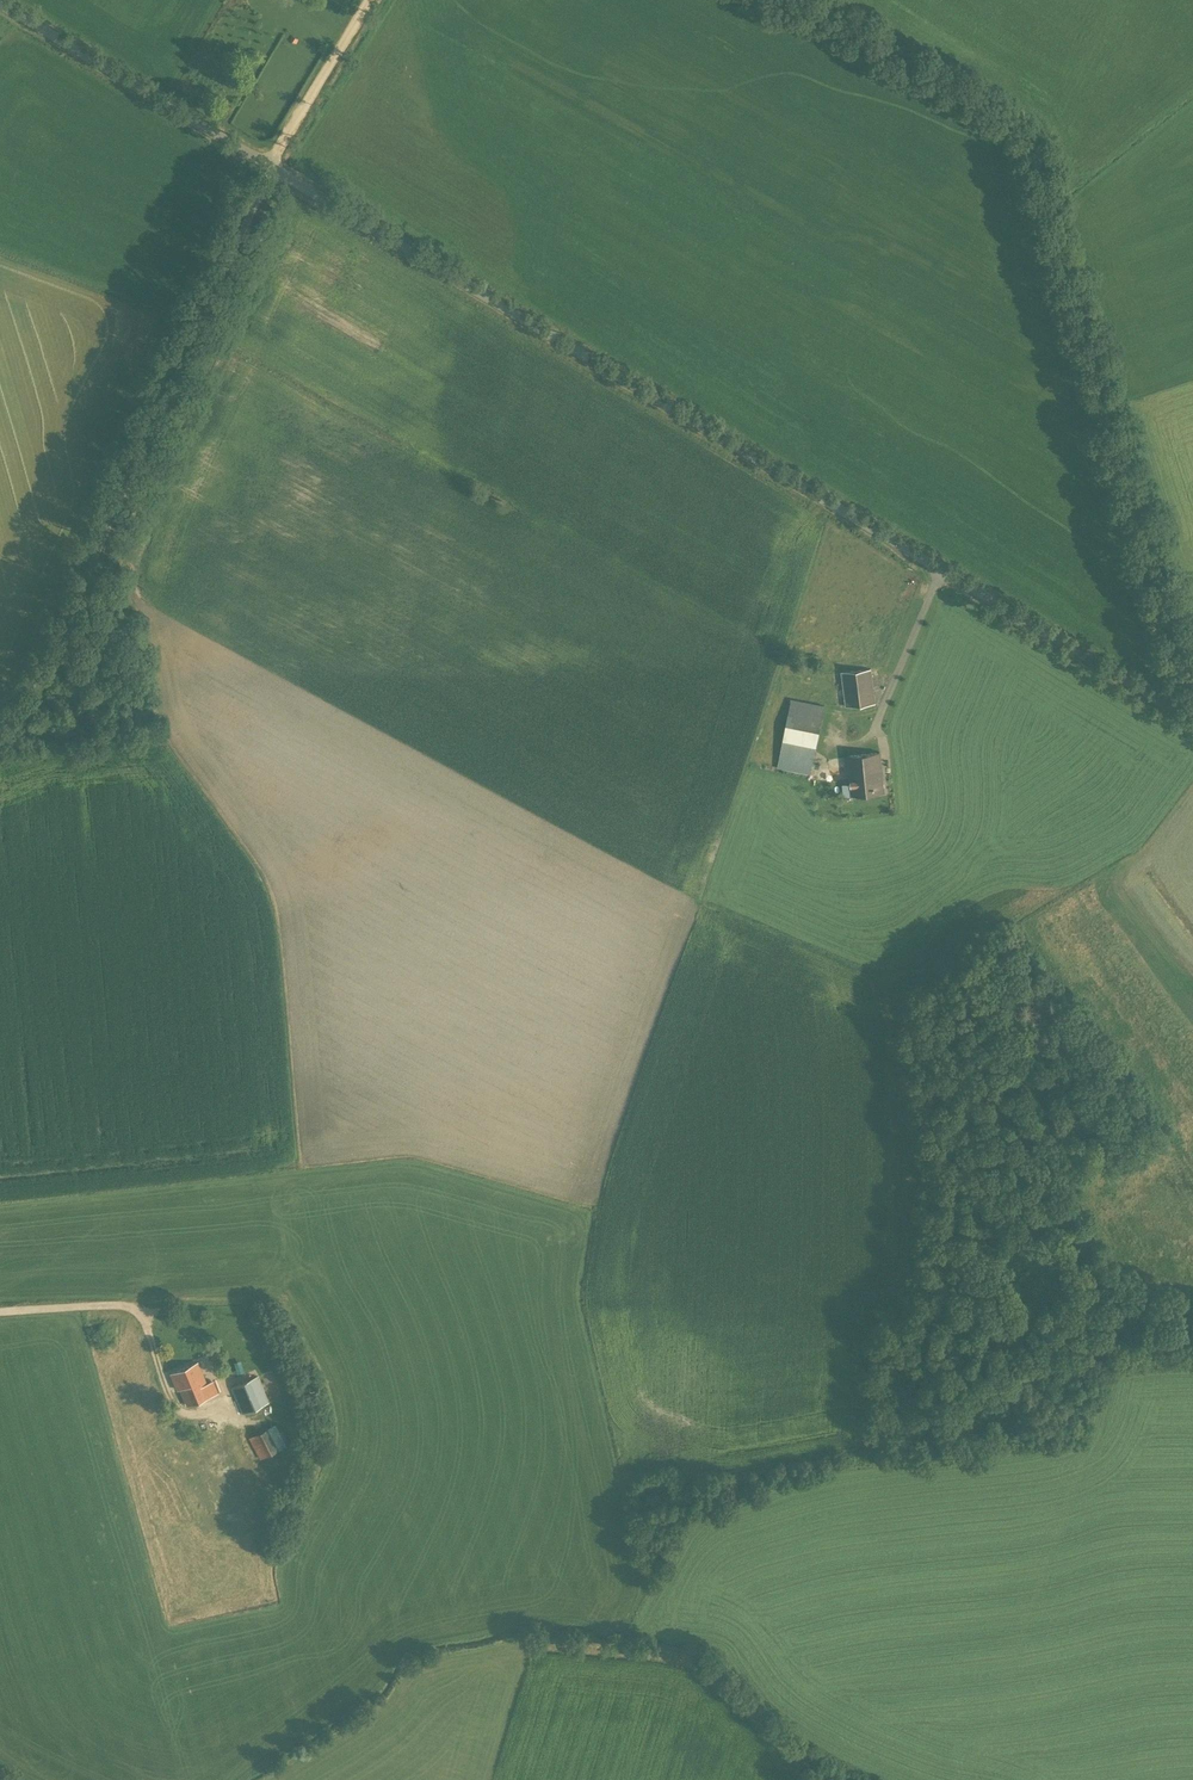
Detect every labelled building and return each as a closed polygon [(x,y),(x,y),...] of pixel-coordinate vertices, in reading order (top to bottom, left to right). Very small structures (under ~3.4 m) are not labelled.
[(871,669),(841,672),(845,704),(875,703),(872,677),(880,676),(879,667),(871,669)] [(778,768),(810,773),(824,705),(790,700),(778,768)] [(879,752),(848,755),(852,794),(883,791),(879,752)] [(181,1388),(188,1405),(218,1393),(213,1381),(207,1384),(198,1363),(172,1374),(178,1389),(181,1388)] [(231,1387),(242,1414),(269,1402),(258,1376),(231,1387)] [(249,1437),(260,1459),(288,1445),(276,1423),(249,1437)] [(312,1455),(304,1451),(294,1467),(290,1465),(286,1471),(299,1478),(312,1455)]
